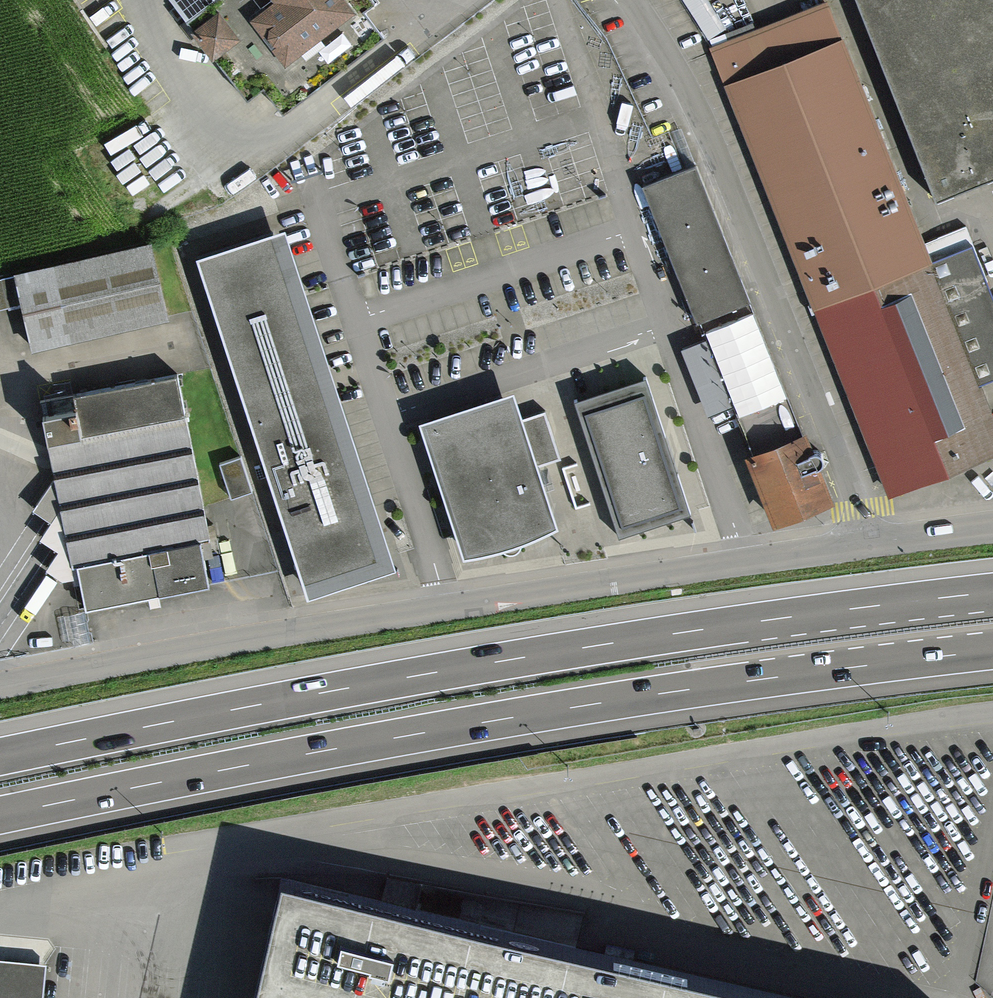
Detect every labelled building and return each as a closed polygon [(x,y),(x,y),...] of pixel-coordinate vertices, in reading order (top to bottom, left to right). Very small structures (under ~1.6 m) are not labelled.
[(197,13),(213,0),(186,0),(197,13)] [(254,15),(289,59),(356,5),(351,0),(273,0),(254,15)] [(942,205),(992,184),(992,0),(859,0),(942,205)] [(711,50),(892,495),(992,454),(992,415),(981,384),(992,379),(992,292),(966,226),(924,243),(826,3),(711,50)] [(215,52),(236,35),(218,12),(197,29),(215,52)] [(674,173),(644,185),(700,322),(752,300),(696,164),(674,173)] [(283,228),(197,257),(309,596),(395,568),(387,546),(283,228)] [(147,245),(16,275),(32,345),(163,315),(147,245)] [(755,320),(681,351),(708,418),(783,387),(755,320)] [(168,375),(37,402),(81,607),(212,579),(168,375)] [(645,376),(575,400),(621,535),(691,511),(645,376)] [(512,391),(420,422),(465,555),(505,549),(533,540),(557,524),(512,391)] [(804,437),(755,456),(781,521),(830,502),(804,437)] [(235,458),(216,464),(228,500),(247,493),(235,458)] [(280,878),(252,997),(792,997),(280,878)] [(47,966),(0,961),(0,997),(44,997),(47,966)]
